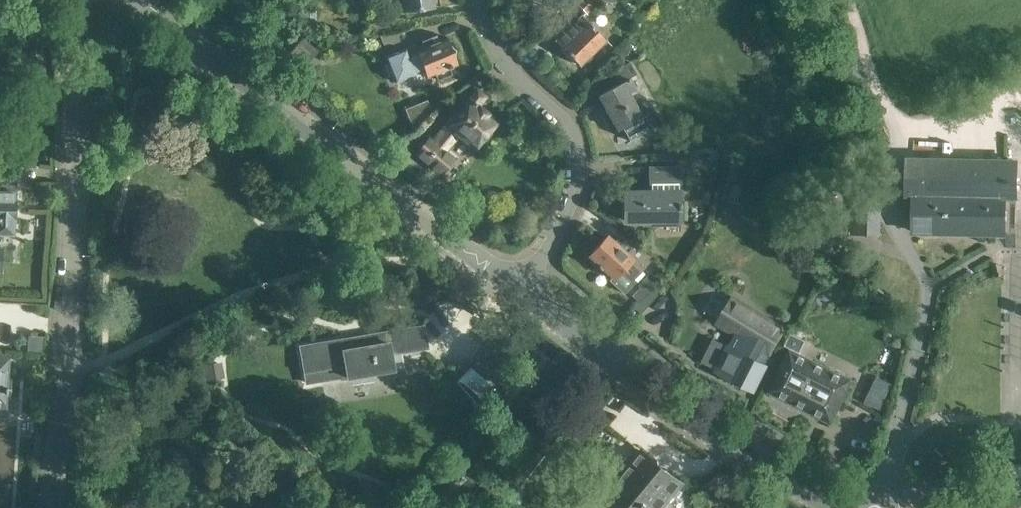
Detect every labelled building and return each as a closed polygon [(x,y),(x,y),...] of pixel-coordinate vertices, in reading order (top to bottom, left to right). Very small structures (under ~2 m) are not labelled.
[(403,10),(434,6),(433,0),(402,0),(403,10)] [(588,13),(600,0),(615,1),(615,0),(579,0),(577,2),(588,13)] [(316,27),(316,10),(300,10),(301,27),(316,27)] [(556,39),(579,63),(605,38),(582,14),(556,39)] [(427,77),(435,74),(438,79),(453,73),(450,66),(458,63),(456,56),(457,49),(450,43),(447,36),(440,39),(437,33),(422,39),(424,46),(416,49),(415,47),(414,47),(416,52),(409,54),(405,47),(383,55),(387,64),(385,65),(389,76),(392,75),(400,94),(426,83),(421,71),(423,70),(427,79),(428,79),(427,77)] [(607,73),(614,86),(629,78),(636,74),(629,61),(607,73)] [(618,129),(622,127),(630,140),(655,126),(655,125),(661,121),(654,109),(642,115),(630,92),(635,89),(629,78),(614,86),(599,94),(618,129)] [(444,125),(445,126),(439,134),(452,144),(459,135),(468,142),(469,140),(477,147),(483,139),(487,139),(492,133),(492,127),(498,119),(488,111),(487,111),(479,105),(487,95),(478,87),(444,125)] [(428,98),(406,106),(410,117),(432,109),(428,98)] [(421,131),(430,138),(441,125),(432,117),(421,131)] [(650,150),(650,162),(679,162),(679,150),(650,150)] [(418,163),(408,155),(401,164),(410,172),(418,163)] [(915,195),(914,231),(1005,232),(1006,196),(1016,196),(1016,198),(1017,198),(1017,160),(908,159),(907,195),(915,195)] [(14,235),(15,181),(0,180),(0,235),(14,235)] [(680,222),(680,219),(680,190),(621,191),(622,224),(680,222)] [(633,281),(631,279),(652,257),(636,242),(635,244),(623,233),(618,238),(620,239),(617,242),(608,234),(588,255),(611,277),(609,279),(623,292),(633,281)] [(735,296),(720,319),(739,331),(732,345),(763,361),(767,352),(768,352),(782,331),(759,316),(762,313),(735,296)] [(391,353),(427,346),(423,324),(300,345),(306,382),(347,375),(348,377),(394,369),(391,353)] [(487,338),(469,362),(497,383),(515,359),(487,338)] [(716,370),(756,390),(769,364),(763,361),(732,345),(729,344),(716,370)] [(831,422),(852,379),(790,348),(769,392),(831,422)] [(3,405),(4,397),(10,397),(11,378),(5,378),(7,353),(0,353),(0,404),(3,405)] [(225,361),(204,360),(203,388),(224,389),(225,361)] [(469,366),(460,379),(489,399),(498,386),(469,366)] [(626,507),(663,507),(684,483),(642,449),(606,492),(626,507)]
